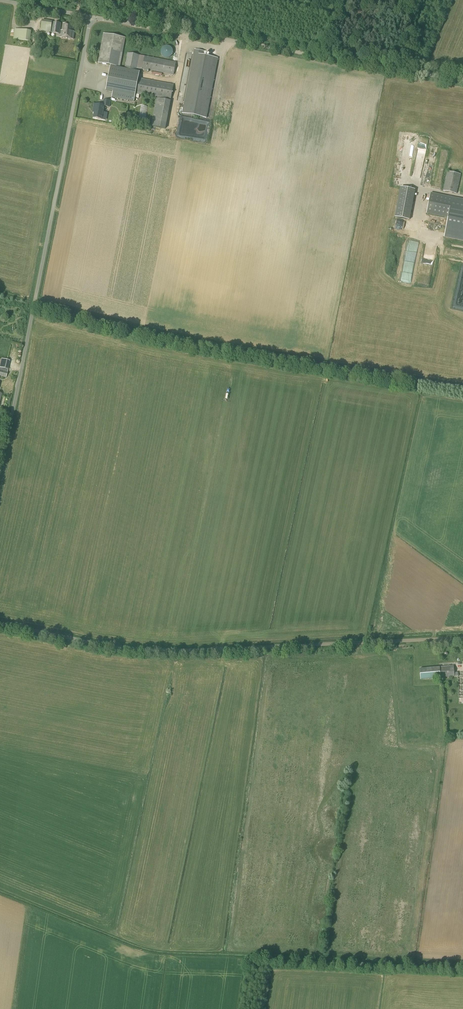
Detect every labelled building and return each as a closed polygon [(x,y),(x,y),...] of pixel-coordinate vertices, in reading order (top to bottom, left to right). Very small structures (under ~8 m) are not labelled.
[(50,32),(52,22),(42,20),(40,31),(50,32)] [(59,34),(61,23),(54,22),(52,33),(59,34)] [(73,39),(74,32),(73,32),(74,25),(63,24),(62,33),(61,33),(60,38),(73,39)] [(29,41),(31,31),(15,29),(14,39),(29,41)] [(120,67),(124,38),(103,34),(98,64),(120,67)] [(180,41),(178,61),(184,62),(186,51),(188,52),(188,48),(186,48),(187,42),(180,41)] [(163,50),(166,58),(174,54),(170,47),(163,50)] [(204,52),(194,50),(194,51),(182,113),(206,118),(218,58),(203,56),(204,52)] [(173,75),(176,63),(127,53),(124,69),(110,66),(106,91),(113,92),(112,98),(134,102),(135,94),(171,101),(174,85),(138,78),(140,72),(136,71),(137,69),(142,70),(142,69),(163,73),(163,75),(171,76),(171,75),(173,75)] [(101,107),(93,105),(92,114),(94,115),(92,121),(100,122),(101,120),(104,121),(105,116),(102,115),(103,108),(108,109),(110,102),(102,101),(101,107)] [(457,194),(461,175),(447,172),(443,191),(457,194)] [(414,195),(414,186),(400,186),(398,216),(411,217),(412,195),(414,195)] [(448,218),(444,238),(462,241),(462,199),(430,193),(426,214),(448,218)] [(10,361),(1,359),(0,363),(0,368),(8,370),(10,361)] [(454,673),(453,666),(419,669),(420,680),(458,677),(458,672),(454,673)]
